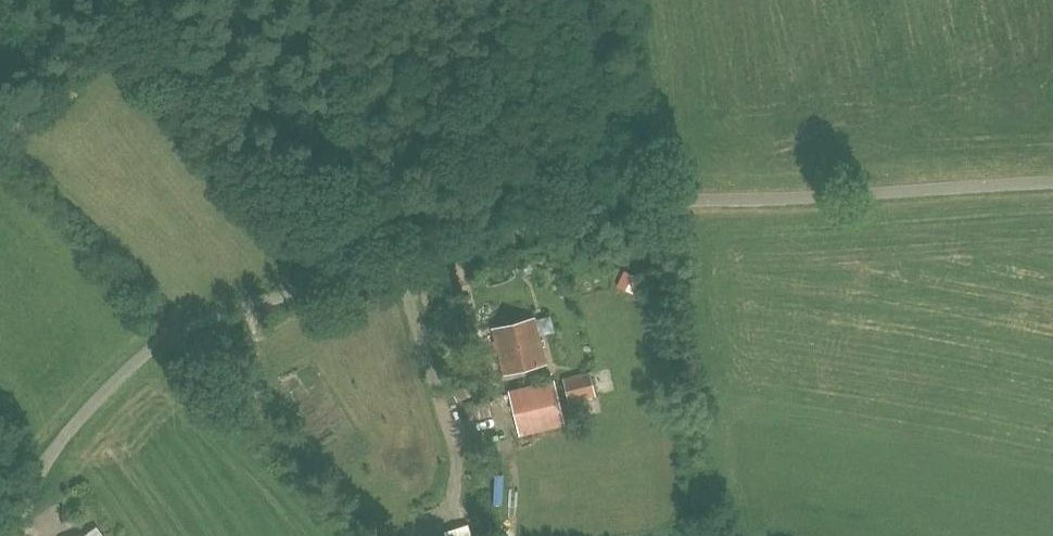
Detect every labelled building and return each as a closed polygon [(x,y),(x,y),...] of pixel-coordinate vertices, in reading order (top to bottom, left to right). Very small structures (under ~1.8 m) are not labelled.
[(640,278),(624,271),(617,286),(633,293),(640,278)] [(493,329),(505,373),(545,363),(533,319),(493,329)] [(589,373),(564,379),(569,401),(594,395),(589,373)] [(519,434),(563,423),(553,382),(509,393),(519,434)] [(440,528),(441,535),(470,535),(467,522),(440,528)]
